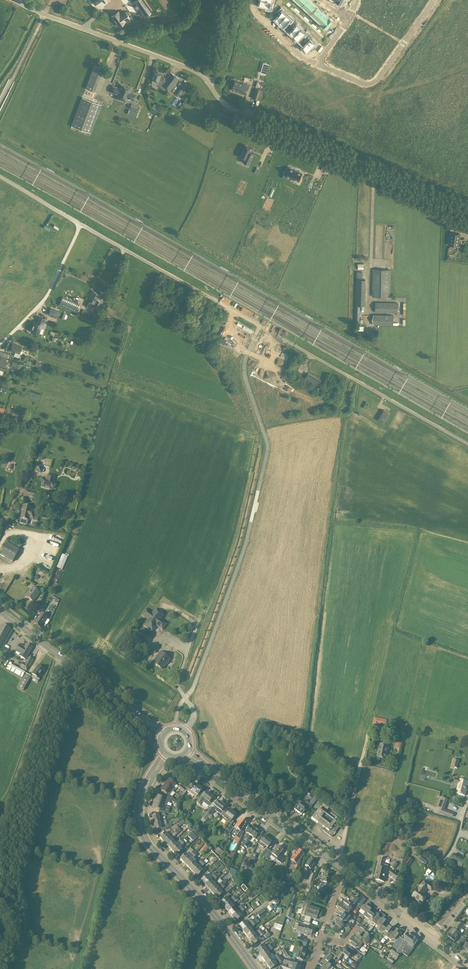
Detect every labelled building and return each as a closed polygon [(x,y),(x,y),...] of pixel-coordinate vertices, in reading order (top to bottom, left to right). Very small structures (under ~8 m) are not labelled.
[(133,1),(143,16),(149,11),(146,7),(148,6),(144,0),(134,0),(133,1)] [(259,5),(266,7),(266,10),(272,11),(272,8),(270,8),(271,2),(264,0),(261,0),(259,5)] [(302,5),(306,9),(312,2),(310,0),(307,0),(302,5)] [(312,2),(306,9),(310,12),(316,5),(312,2)] [(363,2),(362,7),(370,10),(372,5),(363,2)] [(413,3),(410,7),(418,13),(421,8),(413,3)] [(280,13),(275,19),(279,23),(287,15),(282,11),(284,9),(282,7),(278,11),(280,13)] [(318,7),(312,14),(315,17),(322,11),(318,7)] [(362,7),(360,12),(368,15),(370,10),(362,7)] [(410,7),(407,11),(415,16),(415,17),(418,13),(410,7)] [(118,11),(111,16),(113,19),(112,20),(115,23),(116,23),(118,26),(125,21),(124,20),(129,17),(125,11),(120,14),(118,11)] [(322,11),(315,17),(319,21),(326,14),(322,11)] [(407,11),(404,15),(412,21),(415,16),(407,11)] [(326,14),(319,21),(323,24),(329,17),(326,14)] [(287,15),(279,23),(284,27),(289,22),(291,24),(295,19),(293,17),(291,19),(287,15)] [(404,15),(401,19),(408,25),(412,21),(404,15)] [(329,17),(323,24),(327,28),(333,21),(329,17)] [(401,19),(398,22),(406,28),(408,25),(401,19)] [(295,27),(290,32),(294,36),(302,28),(297,24),(299,23),(296,20),(292,25),(295,27)] [(356,21),(352,26),(360,31),(363,27),(356,21)] [(398,22),(396,26),(404,31),(406,28),(398,22)] [(352,26),(350,29),(358,34),(360,31),(352,26)] [(396,26),(393,31),(400,36),(404,31),(396,26)] [(302,28),(294,36),(299,40),(303,35),(306,37),(310,33),(307,30),(306,32),(302,28)] [(350,29),(348,32),(355,38),(358,34),(350,29)] [(348,32),(345,36),(352,42),(355,38),(348,32)] [(259,45),(255,50),(261,55),(263,53),(272,43),(266,37),(265,38),(263,36),(257,43),(259,45)] [(308,42),(303,48),(308,52),(315,44),(311,40),(312,38),(310,36),(306,40),(308,42)] [(386,39),(383,43),(391,49),(394,44),(386,39)] [(272,43),(263,53),(268,57),(266,59),(269,62),(276,55),(279,51),(276,48),(276,47),(272,43)] [(391,49),(383,43),(380,47),(388,53),(391,49)] [(380,47),(377,51),(378,52),(385,57),(388,53),(380,47)] [(334,51),(330,61),(335,63),(338,57),(341,58),(343,52),(340,51),(339,53),(334,51)] [(343,59),(341,65),(346,68),(350,58),(345,56),(346,53),(343,52),(341,58),(343,59)] [(378,52),(375,55),(383,61),(385,57),(378,52)] [(375,55),(373,58),(381,64),(383,61),(375,55)] [(350,58),(346,68),(352,70),(354,64),(357,65),(359,59),(357,58),(356,60),(350,58)] [(373,58),(371,62),(378,67),(381,64),(373,58)] [(296,69),(293,76),(300,79),(302,74),(303,74),(304,71),(304,70),(305,68),(298,65),(300,63),(296,61),(293,68),(296,69)] [(371,62),(368,66),(375,71),(378,67),(371,62)] [(269,64),(263,63),(261,72),(267,74),(269,64)] [(94,65),(85,88),(95,92),(103,68),(94,65)] [(368,66),(364,70),(372,76),(375,71),(368,66)] [(154,71),(151,79),(153,79),(152,82),(152,84),(155,86),(157,84),(158,81),(164,84),(163,87),(167,89),(172,78),(167,76),(166,78),(160,75),(161,74),(154,71)] [(175,88),(186,92),(189,84),(178,80),(177,83),(174,82),(171,89),(174,91),(175,88)] [(239,93),(246,95),(249,85),(242,83),(235,81),(232,90),(239,92),(239,93)] [(121,100),(126,86),(121,85),(119,88),(113,86),(110,92),(117,94),(116,98),(121,100)] [(126,86),(121,100),(126,102),(127,98),(134,100),(136,95),(129,92),(131,88),(126,86)] [(252,97),(259,100),(262,90),(255,88),(252,97)] [(347,93),(343,101),(347,103),(347,101),(354,104),(355,100),(356,100),(357,97),(359,93),(352,90),(350,95),(347,93)] [(90,132),(101,104),(82,97),(71,125),(90,132)] [(254,153),(251,151),(253,148),(245,144),(240,156),(245,157),(243,161),(249,164),(254,153)] [(286,175),(299,181),(302,173),(290,167),(286,175)] [(306,198),(303,196),(294,212),(297,214),(306,198)] [(459,246),(461,234),(450,232),(448,245),(459,246)] [(373,296),(390,296),(390,269),(373,269),(373,296)] [(356,279),(356,292),(366,293),(366,280),(362,279),(356,279)] [(92,290),(87,300),(84,305),(88,307),(91,302),(95,304),(93,307),(98,309),(101,302),(98,300),(100,295),(92,290)] [(62,297),(59,305),(75,312),(79,304),(62,297)] [(375,302),(375,312),(398,312),(398,303),(375,302)] [(60,311),(51,308),(48,315),(58,318),(60,311)] [(83,309),(81,315),(92,319),(92,318),(97,320),(98,315),(83,309)] [(39,327),(42,328),(44,322),(42,321),(43,317),(36,315),(35,321),(32,321),(30,330),(37,332),(39,327)] [(373,324),(393,325),(394,315),(373,315),(373,324)] [(11,343),(9,350),(15,352),(14,355),(19,357),(20,354),(19,353),(21,346),(11,343)] [(308,373),(306,377),(318,384),(321,380),(308,373)] [(378,419),(383,422),(388,414),(383,411),(378,419)] [(49,432),(46,431),(43,430),(41,436),(48,438),(49,432)] [(44,480),(42,487),(53,490),(55,483),(53,483),(55,476),(48,475),(47,481),(44,480)] [(26,498),(35,500),(37,492),(28,490),(26,498)] [(32,508),(22,505),(21,512),(34,515),(35,511),(32,510),(32,508)] [(29,521),(29,519),(33,520),(34,515),(21,512),(19,518),(21,519),(20,523),(27,525),(28,521),(29,521)] [(7,543),(0,555),(12,562),(19,550),(7,543)] [(57,582),(68,556),(62,554),(52,580),(57,582)] [(26,596),(33,601),(39,592),(33,587),(26,596)] [(34,623),(40,627),(47,617),(41,614),(45,609),(44,608),(46,606),(42,603),(40,606),(36,612),(40,614),(34,623)] [(152,613),(146,609),(141,615),(147,620),(143,625),(152,632),(156,626),(162,630),(167,624),(161,620),(164,616),(155,609),(152,613)] [(0,629),(0,647),(10,629),(2,624),(0,629)] [(20,645),(16,651),(20,654),(19,656),(25,660),(32,648),(26,644),(24,648),(20,645)] [(162,669),(166,664),(170,659),(160,652),(157,657),(157,658),(153,663),(162,669)] [(29,657),(25,664),(23,662),(20,668),(26,671),(27,671),(29,667),(34,660),(29,657)] [(38,665),(32,674),(38,679),(45,670),(38,665)] [(25,673),(18,688),(23,690),(31,676),(25,673)] [(377,726),(377,722),(386,724),(387,720),(374,718),(373,726),(377,726)] [(380,744),(377,758),(386,760),(389,746),(380,744)] [(461,778),(460,780),(455,778),(454,783),(459,785),(456,793),(465,796),(467,785),(467,782),(466,781),(467,780),(461,778)] [(175,784),(169,780),(165,785),(173,792),(173,791),(174,792),(176,789),(173,786),(175,784)] [(190,783),(187,788),(180,797),(182,799),(188,791),(196,798),(202,789),(194,784),(193,785),(190,783)] [(173,792),(165,785),(161,790),(166,794),(164,796),(171,801),(171,800),(173,797),(170,795),(173,792)] [(200,805),(203,802),(210,807),(212,804),(209,802),(213,798),(206,793),(203,797),(201,796),(196,802),(200,805)] [(163,798),(156,796),(154,802),(167,806),(168,803),(170,803),(171,801),(164,796),(163,798)] [(301,815),(305,810),(308,811),(312,806),(318,798),(316,797),(313,801),(312,800),(309,804),(307,802),(305,805),(301,801),(299,804),(298,804),(294,810),(301,815)] [(444,810),(448,799),(444,798),(439,813),(451,817),(452,813),(444,810)] [(152,807),(159,810),(159,812),(165,813),(167,806),(154,802),(152,807)] [(225,807),(218,802),(217,803),(212,809),(210,807),(206,813),(202,818),(206,822),(210,816),(211,817),(215,811),(221,815),(223,812),(221,811),(225,807)] [(320,807),(326,811),(329,807),(324,803),(320,807)] [(233,813),(229,810),(229,811),(226,809),(223,812),(221,815),(224,817),(222,819),(226,822),(225,823),(230,827),(230,826),(231,826),(234,822),(231,820),(235,816),(236,816),(237,815),(233,812),(233,813)] [(311,819),(324,828),(322,831),(331,838),(339,827),(335,824),(336,822),(319,809),(311,819)] [(158,815),(152,816),(153,823),(163,821),(162,816),(166,815),(165,813),(159,812),(158,815)] [(246,823),(246,821),(244,820),(242,820),(242,819),(239,824),(238,823),(234,827),(235,828),(235,829),(234,830),(235,831),(232,834),(232,836),(234,837),(236,837),(240,839),(240,840),(243,834),(242,833),(240,832),(247,823),(246,823)] [(163,821),(153,823),(155,830),(161,829),(162,831),(172,826),(171,824),(164,825),(163,821)] [(165,833),(159,838),(164,842),(179,828),(177,825),(171,828),(172,831),(171,832),(170,832),(167,835),(165,833)] [(247,835),(243,839),(244,840),(243,841),(241,846),(244,849),(243,846),(248,840),(247,840),(255,830),(253,828),(253,827),(252,826),(251,826),(250,826),(245,832),(248,834),(247,835)] [(168,847),(173,841),(172,840),(181,831),(179,828),(164,842),(168,847)] [(250,842),(252,839),(253,838),(255,840),(255,839),(258,841),(261,837),(259,834),(260,833),(260,832),(258,830),(257,831),(255,830),(247,840),(248,840),(243,846),(244,849),(244,848),(245,847),(247,848),(250,844),(249,843),(250,842)] [(264,836),(259,841),(260,842),(258,844),(264,848),(265,846),(268,848),(272,842),(264,836)] [(173,841),(168,847),(172,851),(183,840),(182,838),(176,844),(173,841)] [(176,856),(182,850),(180,848),(182,846),(186,842),(183,840),(172,851),(176,856)] [(279,846),(278,847),(277,846),(272,853),(269,850),(266,854),(266,859),(266,862),(267,863),(269,861),(268,860),(271,856),(281,864),(285,859),(279,855),(282,850),(283,848),(279,846)] [(293,856),(290,860),(294,862),(293,866),(295,866),(294,869),(293,869),(292,872),(293,872),(297,874),(299,867),(297,867),(301,862),(299,861),(304,854),(298,850),(296,854),(294,853),(292,856),(293,856)] [(185,854),(180,859),(184,864),(190,858),(185,854)] [(466,858),(461,855),(460,857),(454,854),(450,861),(462,867),(462,866),(465,868),(467,862),(467,854),(466,858)] [(384,882),(388,866),(384,865),(386,856),(381,855),(375,880),(384,882)] [(423,855),(419,860),(426,865),(430,860),(424,856),(423,855)] [(184,864),(188,868),(194,863),(190,858),(184,864)] [(310,869),(315,863),(310,859),(305,866),(307,867),(305,869),(301,875),(300,879),(305,881),(307,877),(305,876),(308,872),(310,869)] [(193,872),(198,867),(194,863),(188,868),(193,872)] [(198,867),(193,872),(197,877),(202,871),(200,869),(202,867),(201,865),(198,867)] [(389,876),(396,881),(400,876),(393,871),(389,876)] [(217,875),(205,885),(209,890),(215,884),(213,883),(216,880),(216,879),(221,875),(219,872),(217,875)] [(206,875),(201,881),(205,885),(217,875),(215,873),(212,876),(209,873),(207,875),(206,875)] [(326,891),(328,884),(331,875),(325,873),(319,890),(322,891),(323,890),(326,891)] [(311,874),(307,884),(312,886),(316,875),(311,874)] [(213,894),(225,884),(226,882),(227,882),(226,880),(225,879),(220,884),(220,883),(219,884),(217,882),(215,884),(209,890),(213,894)] [(425,881),(413,897),(422,904),(427,897),(424,894),(428,888),(432,891),(434,888),(425,881)] [(213,894),(217,899),(223,894),(222,893),(220,891),(227,886),(225,884),(213,894)] [(230,896),(228,894),(224,897),(225,899),(220,903),(224,908),(237,898),(235,895),(229,901),(227,898),(230,896)] [(350,901),(349,903),(354,907),(353,905),(355,905),(359,899),(356,897),(352,898),(349,896),(347,898),(350,901)] [(237,898),(224,908),(228,912),(234,907),(232,905),(235,903),(236,902),(238,900),(237,898)] [(344,904),(341,902),(339,904),(350,912),(352,909),(352,908),(354,908),(354,907),(349,903),(346,901),(344,904)] [(363,906),(360,909),(366,913),(369,912),(372,910),(369,908),(371,905),(369,903),(366,906),(363,906)] [(317,918),(320,909),(304,904),(302,908),(303,909),(301,915),(308,917),(308,915),(317,918)] [(339,911),(341,913),(344,915),(348,914),(350,912),(339,904),(338,906),(341,908),(339,911)] [(234,907),(228,912),(232,917),(244,907),(242,905),(240,907),(239,908),(239,907),(236,910),(234,907)] [(259,919),(260,918),(273,910),(270,906),(270,905),(264,909),(257,914),(258,915),(257,916),(259,919)] [(244,907),(232,917),(236,922),(242,917),(240,915),(244,912),(243,911),(246,909),(244,907)] [(372,909),(372,910),(369,912),(366,913),(364,916),(369,920),(373,919),(375,916),(372,914),(374,911),(372,909)] [(344,915),(341,913),(339,915),(342,917),(340,920),(343,922),(346,922),(347,922),(351,916),(348,914),(344,915)] [(376,914),(375,916),(373,919),(373,923),(376,925),(384,914),(381,913),(379,916),(376,914)] [(384,919),(386,916),(384,914),(376,925),(378,927),(382,926),(385,923),(386,921),(384,919)] [(338,918),(336,921),(336,925),(334,928),(337,930),(339,927),(342,929),(344,926),(343,922),(340,920),(338,918)] [(245,921),(239,926),(242,931),(255,921),(254,919),(251,921),(247,924),(245,921)] [(255,921),(242,931),(246,936),(252,931),(251,929),(254,926),(257,924),(259,922),(257,920),(255,921)] [(378,927),(376,929),(382,933),(385,933),(387,930),(385,928),(387,925),(385,923),(382,926),(378,927)] [(448,936),(455,941),(461,934),(458,932),(462,927),(463,928),(466,925),(464,924),(458,923),(455,927),(454,929),(448,936)] [(307,936),(308,934),(311,935),(312,932),(313,930),(312,930),(313,929),(305,927),(303,926),(298,924),(296,930),(301,932),(303,932),(303,934),(307,936)] [(385,933),(386,936),(389,939),(396,928),(394,926),(392,929),(389,927),(387,930),(385,933)] [(395,943),(396,943),(400,937),(398,936),(399,935),(396,933),(399,930),(396,928),(389,939),(391,941),(395,940),(396,941),(395,943)] [(252,931),(246,936),(250,941),(263,931),(261,929),(254,934),(252,931)] [(253,946),(260,941),(258,938),(264,934),(263,931),(250,941),(253,946)] [(362,934),(360,937),(363,939),(363,943),(366,945),(370,940),(370,936),(367,934),(365,936),(362,934)] [(400,937),(396,943),(389,952),(391,953),(393,955),(398,958),(400,956),(402,953),(413,937),(409,934),(404,940),(401,939),(400,937)] [(356,938),(353,936),(351,938),(361,946),(363,943),(363,939),(360,937),(358,935),(356,938)] [(296,943),(306,946),(308,941),(298,937),(296,943)] [(413,947),(418,941),(413,937),(402,953),(406,956),(408,957),(414,948),(413,947)] [(349,940),(352,942),(350,945),(356,949),(359,948),(361,946),(351,938),(349,940)] [(263,945),(256,950),(260,955),(275,945),(276,944),(274,942),(271,944),(268,946),(265,948),(263,945)] [(263,960),(270,955),(268,953),(271,951),(271,950),(275,948),(277,947),(275,945),(260,955),(263,960)] [(303,960),(306,951),(291,946),(289,952),(297,954),(296,958),(303,960)] [(345,948),(343,951),(343,955),(342,956),(347,960),(348,958),(349,959),(351,956),(350,952),(352,949),(350,947),(347,950),(345,948)] [(286,959),(290,960),(292,956),(292,954),(289,953),(286,948),(281,951),(283,954),(286,959)] [(335,949),(333,952),(337,954),(337,958),(340,960),(342,956),(343,955),(343,951),(340,949),(338,951),(335,949)] [(329,953),(326,950),(325,953),(332,959),(335,961),(337,958),(337,954),(333,952),(331,950),(329,953)] [(270,955),(263,960),(267,965),(280,956),(282,954),(281,952),(274,956),(272,958),(270,955)] [(326,957),(322,962),(325,964),(329,964),(332,959),(325,953),(323,955),(326,957)] [(277,965),(275,963),(277,961),(280,965),(284,960),(282,957),(281,958),(280,956),(267,965),(270,968),(271,968),(277,965)] [(295,962),(292,961),(290,960),(286,959),(283,963),(292,966),(291,968),(300,968),(301,966),(294,964),(295,962)]
